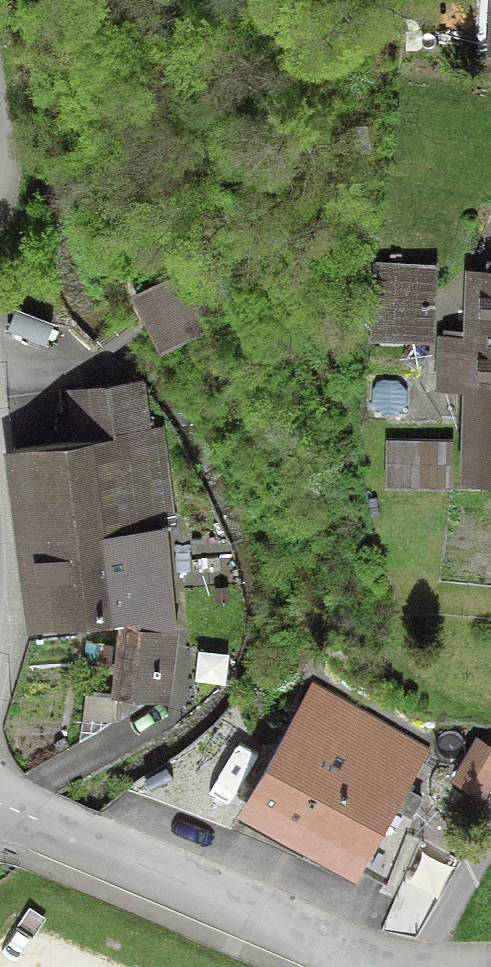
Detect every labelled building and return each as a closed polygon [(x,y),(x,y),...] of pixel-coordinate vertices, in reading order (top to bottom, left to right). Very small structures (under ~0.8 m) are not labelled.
[(438,267),(372,264),(369,344),(435,347),(438,267)] [(186,266),(136,297),(167,357),(218,327),(186,266)] [(470,285),(469,336),(443,335),(442,390),(469,390),(467,493),(490,493),(490,286),(470,285)] [(143,375),(66,386),(74,439),(0,451),(0,512),(19,639),(128,623),(123,697),(171,703),(179,615),(143,375)] [(387,443),(387,491),(448,492),(448,444),(387,443)] [(437,748),(320,684),(245,820),(362,884),(437,748)] [(478,740),(451,789),(485,807),(490,795),(490,747),(478,740)]
